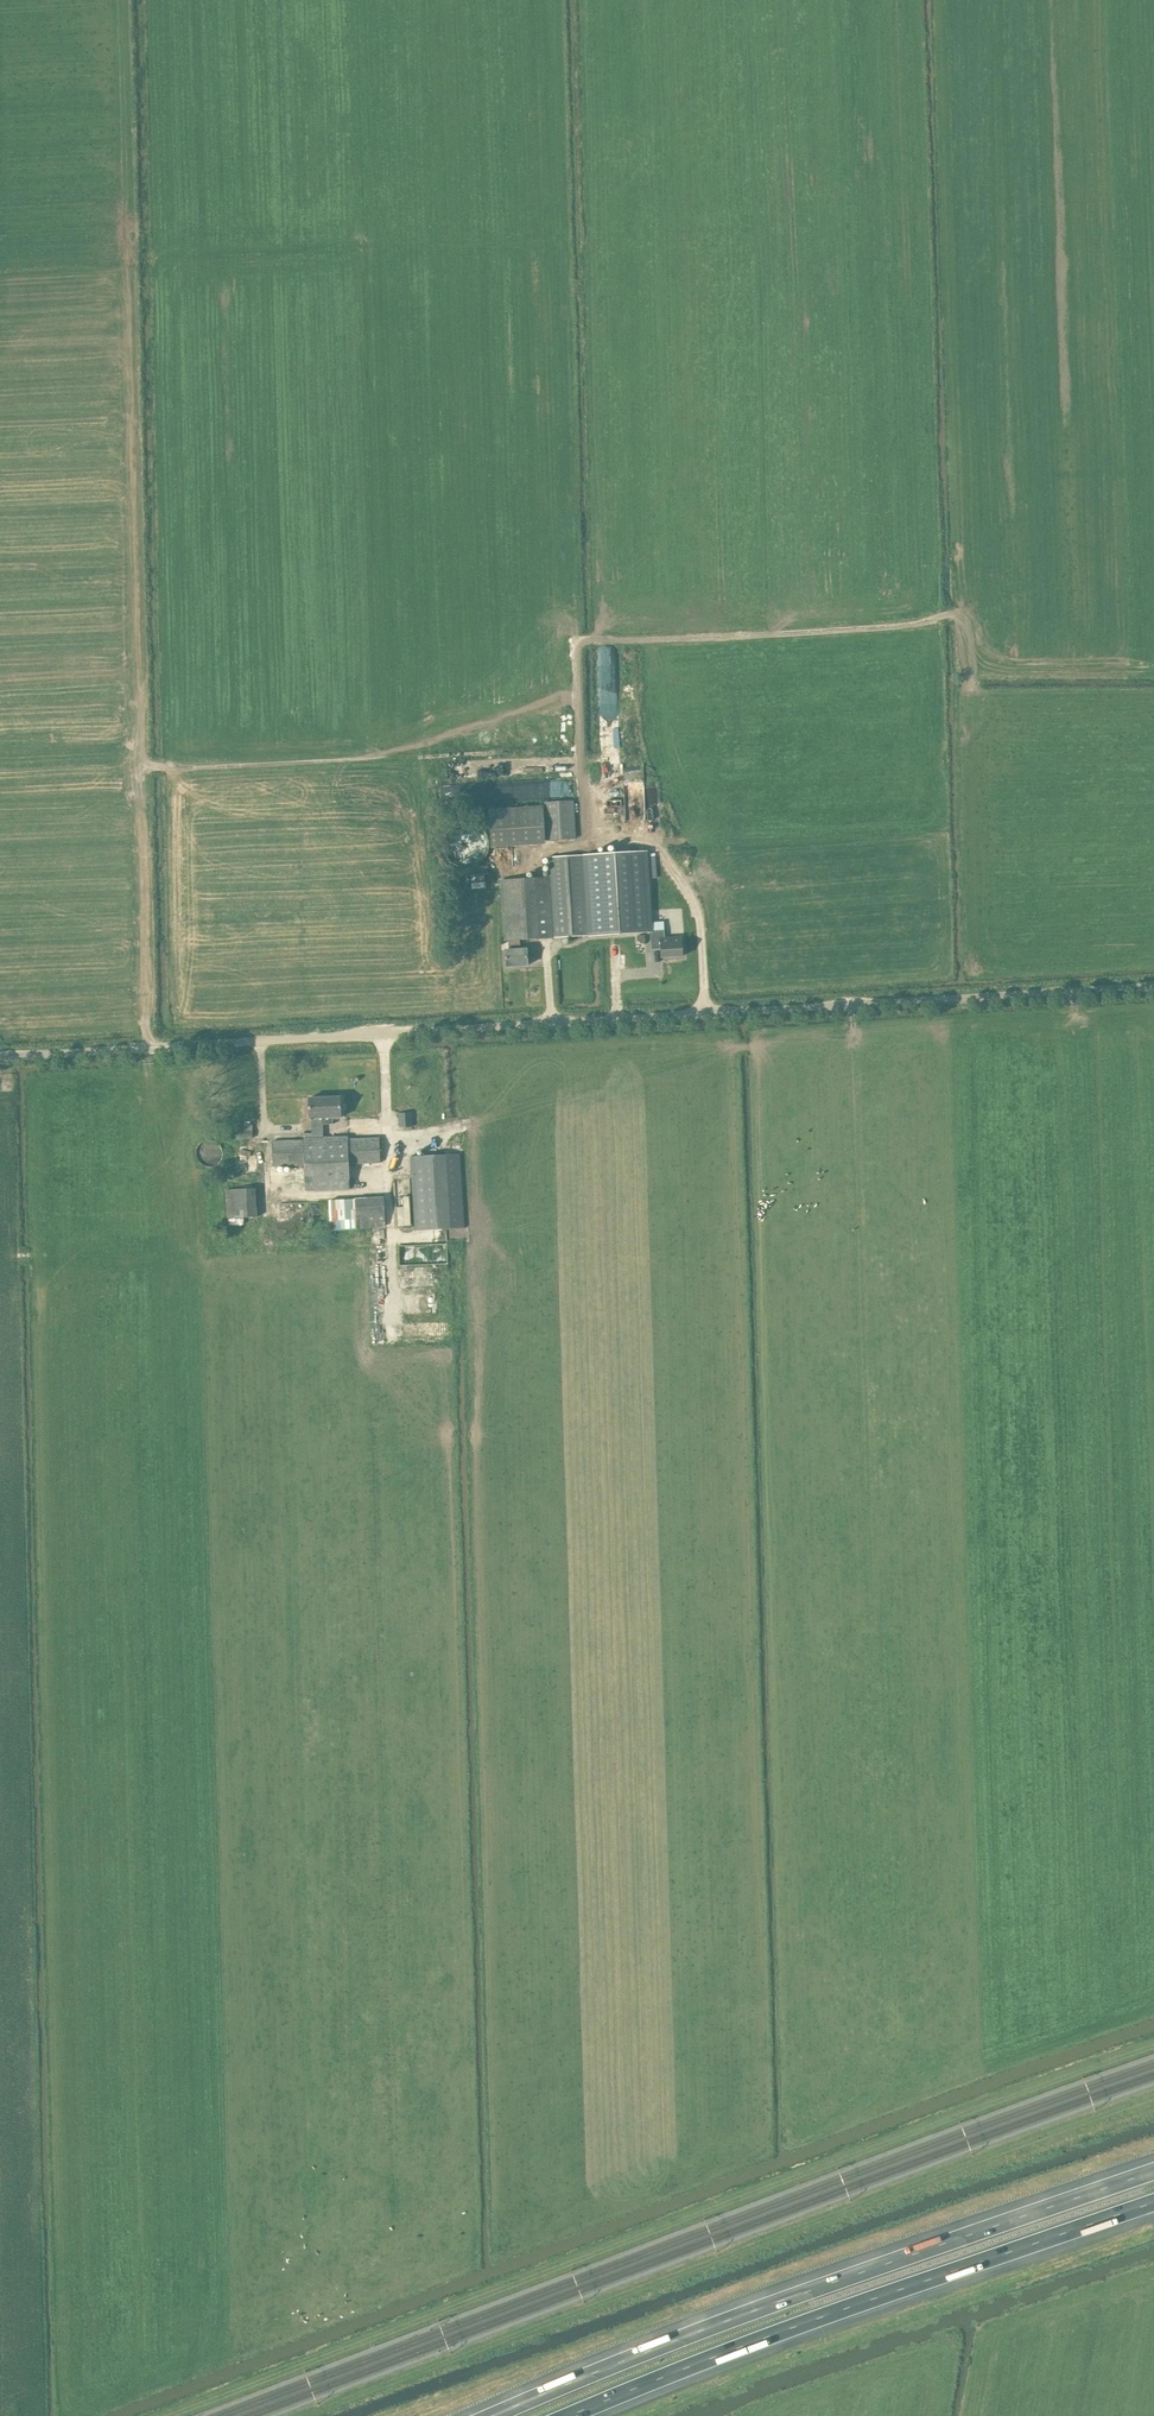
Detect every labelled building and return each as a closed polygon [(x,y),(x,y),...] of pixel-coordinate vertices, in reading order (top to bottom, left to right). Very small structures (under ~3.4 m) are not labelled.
[(574,801),(544,803),(546,840),(576,839),(574,801)] [(542,844),(540,805),(484,808),(486,847),(542,844)] [(587,855),(583,855),(588,935),(643,932),(643,929),(645,929),(649,929),(648,910),(646,851),(587,855)] [(588,935),(583,855),(547,857),(548,877),(500,880),(504,939),(504,941),(508,941),(509,950),(520,949),(520,940),(537,939),(588,935)] [(651,951),(661,950),(661,958),(682,957),(681,938),(665,939),(664,930),(650,931),(651,951)] [(527,949),(520,949),(509,950),(505,950),(506,967),(528,965),(527,949)] [(305,1191),(327,1191),(325,1137),(323,1137),(323,1124),(322,1118),(325,1118),(324,1097),(309,1098),(310,1118),(311,1118),(312,1133),(304,1133),(304,1137),(303,1137),(303,1140),(272,1141),(273,1167),(304,1166),(305,1191)] [(341,1117),(341,1097),(324,1097),(325,1118),(322,1118),(323,1124),(333,1124),(333,1117),(341,1117)] [(412,1113),(399,1113),(399,1127),(412,1127),(412,1113)] [(235,1139),(251,1139),(252,1123),(235,1123),(235,1139)] [(348,1136),(325,1137),(327,1191),(350,1190),(349,1164),(381,1163),(380,1137),(348,1138),(348,1136)] [(217,1143),(204,1147),(208,1160),(221,1156),(217,1143)] [(459,1154),(446,1154),(410,1157),(414,1231),(451,1228),(464,1228),(459,1154)] [(394,1202),(401,1202),(401,1213),(408,1213),(407,1183),(393,1184),(394,1202)] [(254,1217),(254,1188),(226,1188),(226,1217),(254,1217)] [(327,1199),(328,1229),(383,1227),(382,1197),(327,1199)] [(443,1264),(444,1249),(415,1247),(415,1249),(408,1249),(407,1262),(443,1264)]
